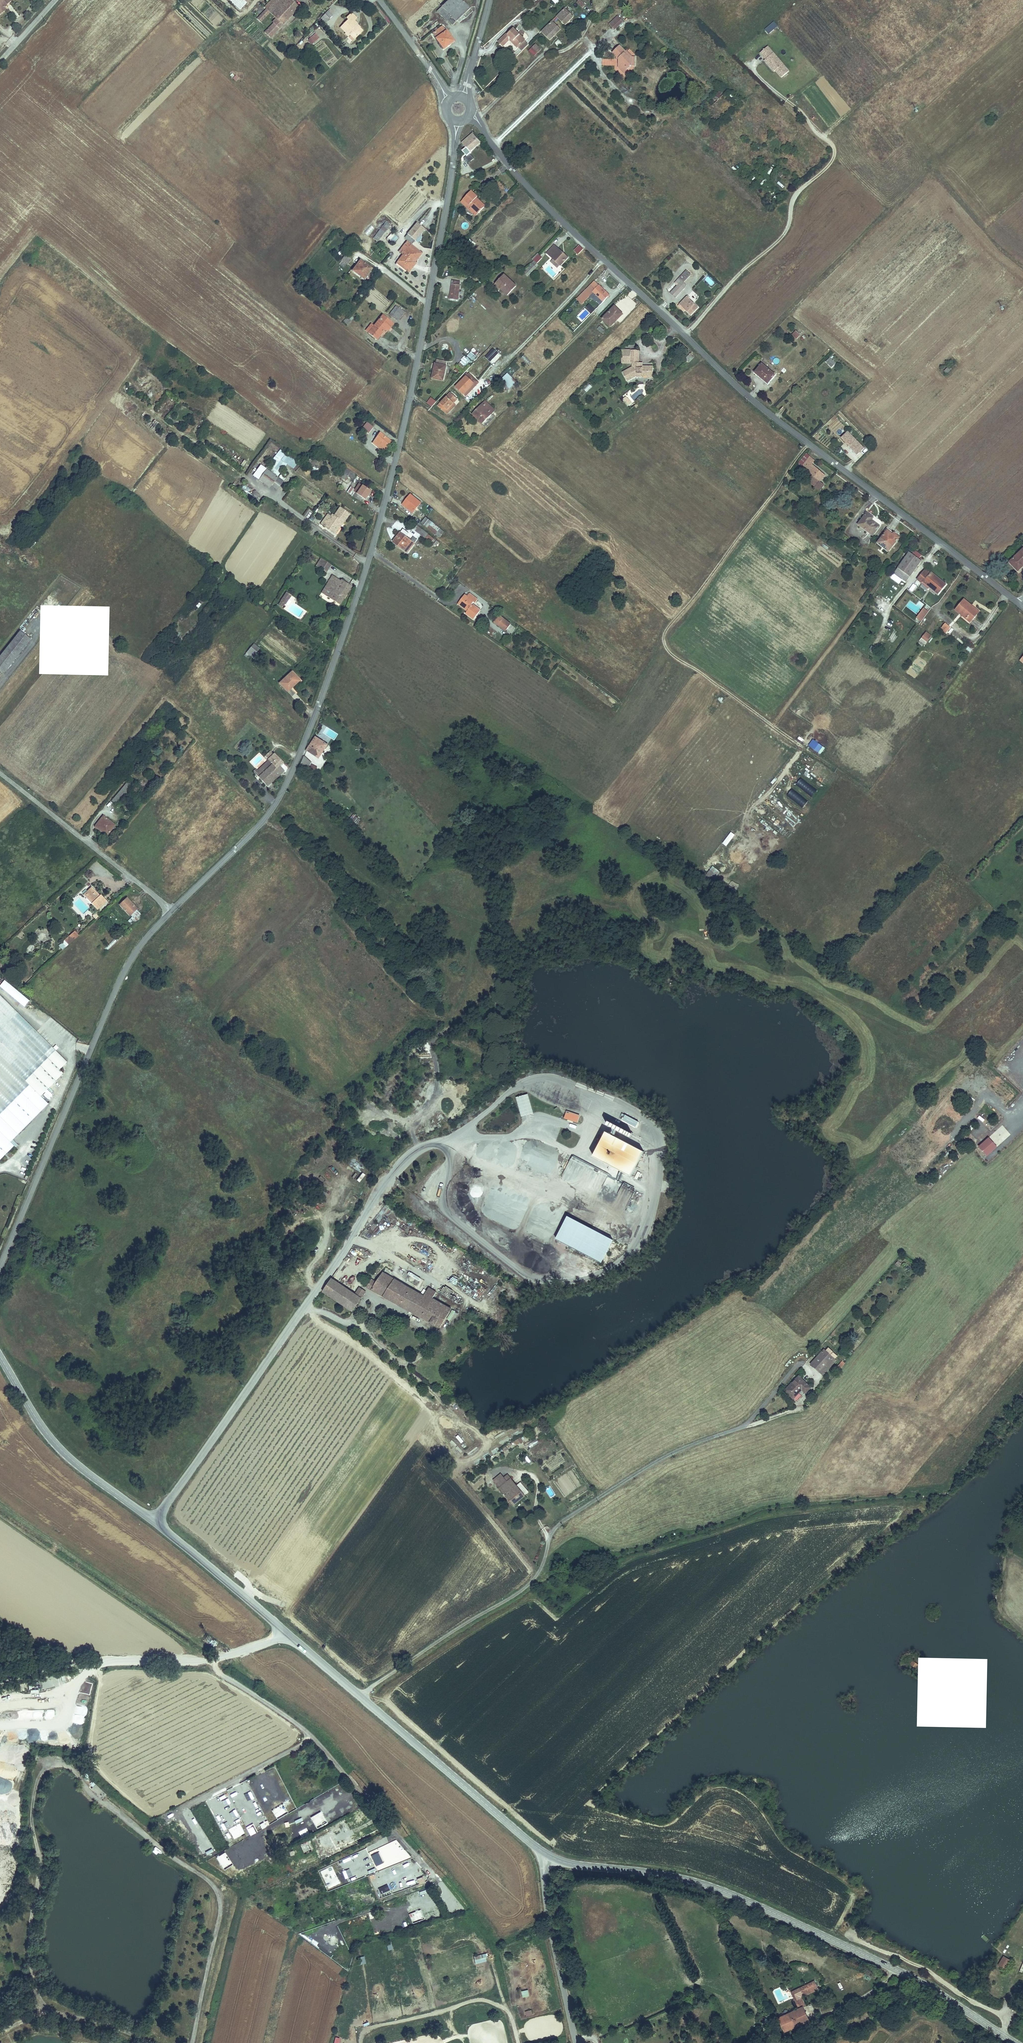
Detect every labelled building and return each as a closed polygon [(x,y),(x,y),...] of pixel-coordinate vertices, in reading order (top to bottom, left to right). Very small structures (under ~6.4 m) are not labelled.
[(247,3),(244,0),(230,0),(240,10),(247,3)] [(266,9),(275,0),(272,0),(264,7),(266,9)] [(270,38),(299,8),(292,1),(293,0),(275,0),(266,9),(276,18),(273,22),(274,23),(265,32),(270,38)] [(450,17),(454,22),(469,8),(461,0),(447,0),(441,6),(451,16),(450,17)] [(573,16),(564,7),(556,16),(564,25),(573,16)] [(259,17),(262,19),(269,11),(266,9),(259,17)] [(327,20),(332,15),(328,11),(318,20),(320,22),(322,20),(325,17),(327,20)] [(361,32),(355,25),(357,24),(354,21),(356,18),(351,13),(347,18),(348,20),(341,28),(346,33),(345,34),(348,37),(350,35),(354,39),(361,32)] [(612,19),(617,25),(622,20),(617,15),(612,19)] [(608,23),(614,29),(617,25),(612,19),(608,23)] [(561,29),(552,20),(541,31),(550,40),(561,29)] [(774,21),(764,29),(768,34),(778,26),(774,21)] [(453,41),(442,27),(432,35),(443,49),(453,41)] [(513,28),(499,42),(503,46),(509,40),(511,38),(513,40),(512,42),(517,48),(518,47),(524,41),(525,40),(513,28)] [(312,44),(319,38),(315,33),(308,40),(312,44)] [(556,48),(561,44),(558,40),(553,44),(556,48)] [(528,45),(524,41),(518,47),(522,51),(528,45)] [(536,44),(533,47),(538,53),(541,49),(536,44)] [(619,58),(621,60),(619,62),(620,68),(625,72),(632,65),(631,64),(632,64),(632,63),(632,62),(633,61),(633,60),(632,60),(632,59),(630,57),(631,56),(626,50),(625,51),(619,45),(613,52),(616,56),(617,58),(619,58)] [(766,46),(759,53),(764,59),(763,60),(773,71),(774,70),(780,77),(787,71),(780,62),(777,65),(772,59),(775,56),(766,46)] [(720,87),(711,97),(716,101),(725,92),(720,87)] [(698,109),(696,111),(715,129),(717,127),(698,109)] [(479,141),(472,133),(461,142),(469,150),(479,141)] [(468,163),(473,160),(468,155),(464,159),(468,163)] [(785,173),(782,171),(774,180),(777,182),(785,173)] [(469,193),(461,202),(476,215),(481,209),(472,200),(475,198),(469,193)] [(372,237),(377,241),(390,225),(385,221),(372,237)] [(424,229),(417,223),(405,236),(412,242),(424,229)] [(370,224),(363,232),(368,235),(374,228),(370,224)] [(388,236),(394,242),(398,238),(393,232),(388,236)] [(405,251),(398,260),(408,268),(412,264),(409,262),(417,252),(405,242),(400,248),(405,251)] [(567,256),(554,244),(546,253),(560,265),(567,256)] [(351,260),(345,255),(341,261),(346,265),(351,260)] [(538,255),(533,261),(536,264),(541,258),(538,255)] [(372,270),(361,261),(352,271),(364,280),(372,270)] [(536,264),(533,261),(522,271),(525,274),(536,264)] [(687,272),(684,276),(689,281),(692,277),(687,272)] [(508,283),(501,276),(494,284),(506,295),(515,285),(510,281),(508,283)] [(680,280),(685,285),(689,281),(684,276),(680,280)] [(708,276),(704,279),(711,286),(714,282),(708,276)] [(461,281),(452,280),(449,299),(458,300),(461,281)] [(685,285),(680,280),(675,285),(678,287),(672,294),(677,299),(686,289),(683,287),(685,285)] [(584,288),(596,299),(594,301),(597,305),(606,296),(591,281),(584,288)] [(588,296),(583,291),(574,301),(588,314),(591,312),(582,302),(588,296)] [(683,306),(689,311),(694,315),(699,309),(691,302),(693,301),(690,298),(683,306)] [(397,303),(391,311),(394,313),(400,305),(397,303)] [(400,305),(394,313),(399,318),(406,310),(400,305)] [(621,313),(614,306),(601,319),(610,328),(617,321),(616,319),(621,313)] [(385,327),(391,320),(383,313),(373,325),(368,331),(376,338),(385,327)] [(348,325),(351,320),(346,317),(343,322),(348,325)] [(391,320),(385,327),(388,329),(394,322),(391,320)] [(801,335),(795,330),(790,336),(796,341),(801,335)] [(499,354),(493,348),(485,356),(491,362),(499,354)] [(633,367),(624,373),(628,381),(638,375),(638,377),(643,377),(643,376),(648,376),(648,378),(654,378),(654,366),(646,366),(646,363),(639,363),(639,350),(631,350),(631,363),(633,363),(633,367)] [(691,354),(686,359),(689,364),(695,358),(691,354)] [(524,355),(521,358),(528,364),(530,362),(524,355)] [(836,363),(830,357),(827,361),(833,367),(836,363)] [(445,364),(435,361),(431,375),(441,378),(445,364)] [(951,368),(946,363),(941,368),(946,373),(951,368)] [(775,375),(763,364),(755,373),(768,384),(775,375)] [(475,379),(469,372),(455,385),(462,392),(475,379)] [(500,379),(509,387),(515,381),(506,372),(500,379)] [(457,397),(451,390),(437,404),(443,410),(457,397)] [(627,396),(624,399),(630,406),(633,403),(627,396)] [(430,397),(426,403),(431,407),(436,402),(430,397)] [(494,409),(485,400),(472,414),(481,423),(494,409)] [(366,422),(359,429),(365,434),(371,426),(366,422)] [(389,441),(378,432),(371,440),(382,449),(389,441)] [(864,448),(849,432),(842,438),(857,454),(864,448)] [(281,450),(267,467),(278,475),(287,464),(293,469),(298,463),(281,450)] [(816,463),(807,455),(803,460),(807,463),(802,469),(813,478),(821,484),(826,477),(813,466),(816,463)] [(271,483),(277,488),(283,479),(267,467),(259,478),(270,485),(271,483)] [(355,475),(345,467),(342,471),(352,479),(355,475)] [(336,482),(349,493),(352,489),(348,486),(349,485),(340,477),(336,482)] [(821,484),(813,478),(809,483),(816,489),(821,484)] [(352,489),(349,493),(357,499),(360,495),(363,498),(368,491),(360,485),(355,491),(352,489)] [(416,501),(406,493),(399,502),(409,510),(416,501)] [(316,523),(320,525),(321,523),(331,529),(335,522),(334,521),(335,519),(338,522),(344,513),(335,506),(329,515),(327,514),(326,516),(323,513),(316,523)] [(858,524),(873,536),(880,527),(872,521),(874,518),(867,512),(858,524)] [(426,520),(420,516),(417,520),(422,524),(426,520)] [(321,523),(320,525),(330,533),(338,522),(335,519),(334,521),(335,522),(331,529),(321,523)] [(423,528),(412,520),(409,524),(419,533),(423,528)] [(877,542),(888,552),(900,537),(888,526),(884,531),(885,532),(877,542)] [(401,528),(390,541),(405,552),(415,539),(410,536),(408,538),(404,535),(406,532),(401,528)] [(1010,562),(1018,571),(1022,566),(1022,549),(1010,562)] [(920,562),(909,553),(893,573),(905,582),(920,562)] [(316,558),(312,565),(322,571),(326,564),(316,558)] [(924,585),(937,594),(943,586),(937,580),(938,579),(930,573),(929,574),(923,570),(915,580),(923,586),(924,585)] [(327,585),(322,594),(338,604),(348,585),(337,579),(337,580),(333,585),(328,582),(332,577),(330,575),(324,584),(327,585)] [(68,583),(59,577),(56,581),(66,587),(68,583)] [(333,585),(337,580),(332,577),(328,582),(333,585)] [(322,594),(327,585),(324,584),(319,592),(322,594)] [(461,595),(455,603),(464,610),(461,613),(470,619),(476,611),(469,605),(468,607),(466,605),(468,601),(471,603),(473,600),(466,594),(464,597),(461,595)] [(282,603),(286,598),(281,595),(275,604),(278,606),(279,604),(280,605),(282,603)] [(978,613),(962,600),(953,610),(969,623),(978,613)] [(921,620),(928,611),(924,608),(917,617),(921,620)] [(493,623),(505,632),(511,624),(499,615),(493,623)] [(946,631),(950,627),(945,622),(941,626),(946,631)] [(887,627),(881,641),(886,643),(891,629),(887,627)] [(2,673),(30,638),(20,630),(0,654),(0,671),(2,673)] [(927,640),(931,635),(925,630),(921,636),(927,640)] [(1022,664),(1022,644),(1013,655),(1022,664)] [(256,648),(253,645),(246,653),(249,656),(256,648)] [(300,680),(292,671),(279,683),(287,692),(300,680)] [(327,744),(316,737),(306,751),(318,758),(327,744)] [(808,746),(820,755),(825,748),(813,739),(808,746)] [(304,753),(299,764),(306,772),(312,759),(304,753)] [(268,760),(275,767),(278,764),(279,765),(282,762),(273,754),(267,759),(268,760)] [(275,767),(268,760),(254,775),(267,786),(283,769),(279,765),(278,764),(275,767)] [(796,784),(812,797),(817,791),(801,778),(796,784)] [(130,784),(127,781),(111,799),(114,802),(130,784)] [(793,789),(788,794),(802,808),(807,803),(793,789)] [(356,815),(349,809),(346,813),(353,819),(356,815)] [(99,830),(108,820),(103,816),(94,826),(99,830)] [(114,826),(108,820),(99,830),(101,832),(102,830),(107,834),(114,826)] [(711,868),(710,875),(717,877),(719,870),(711,868)] [(90,903),(96,909),(106,900),(100,894),(98,896),(96,894),(97,893),(91,886),(87,890),(88,892),(85,895),(91,902),(90,903)] [(137,910),(127,899),(119,905),(130,916),(137,910)] [(67,946),(73,940),(79,935),(73,929),(61,940),(67,946)] [(29,1001),(4,980),(0,984),(0,988),(24,1007),(29,1001)] [(12,1143),(9,1140),(47,1102),(40,1094),(60,1074),(56,1070),(65,1061),(0,995),(0,1155),(12,1143)] [(529,1111),(523,1092),(512,1096),(518,1114),(529,1111)] [(626,1106),(618,1101),(612,1109),(621,1115),(626,1106)] [(575,1112),(559,1106),(557,1112),(573,1118),(575,1112)] [(990,1122),(992,1118),(985,1113),(983,1117),(990,1122)] [(616,1129),(619,1131),(623,1124),(614,1118),(612,1121),(618,1125),(616,1129)] [(622,1130),(642,1142),(645,1137),(638,1132),(639,1130),(633,1126),(632,1129),(625,1125),(622,1130)] [(603,1137),(584,1127),(582,1133),(600,1142),(603,1137)] [(632,1177),(644,1152),(606,1133),(593,1158),(632,1177)] [(978,1146),(987,1156),(998,1147),(989,1137),(978,1146)] [(603,1172),(601,1175),(627,1188),(629,1185),(603,1172)] [(556,1236),(601,1258),(612,1236),(567,1214),(556,1236)] [(560,1255),(561,1269),(572,1269),(571,1255),(560,1255)] [(362,1285),(373,1291),(385,1273),(378,1269),(372,1280),(367,1277),(362,1285)] [(409,1272),(407,1275),(419,1281),(421,1278),(409,1272)] [(391,1277),(391,1276),(385,1273),(373,1291),(379,1294),(391,1277)] [(427,1299),(429,1297),(431,1293),(422,1288),(420,1292),(391,1276),(391,1277),(379,1294),(438,1325),(446,1310),(427,1299)] [(362,1300),(332,1280),(324,1293),(354,1313),(362,1300)] [(481,1285),(475,1292),(480,1296),(486,1290),(481,1285)] [(427,1299),(446,1310),(448,1307),(429,1297),(427,1299)] [(821,1347),(808,1360),(819,1371),(832,1357),(821,1347)] [(833,1359),(820,1373),(824,1377),(837,1362),(833,1359)] [(799,1378),(786,1391),(794,1399),(802,1390),(806,1394),(811,1389),(799,1378)] [(458,1435),(455,1437),(461,1444),(464,1441),(458,1435)] [(513,1441),(515,1445),(525,1441),(523,1436),(513,1441)] [(489,1478),(495,1485),(503,1478),(497,1471),(489,1478)] [(495,1485),(500,1491),(512,1481),(507,1475),(503,1478),(495,1485)] [(521,1491),(512,1481),(500,1491),(509,1502),(521,1491)] [(549,1486),(545,1488),(550,1497),(555,1495),(549,1486)] [(79,1685),(79,1706),(91,1706),(90,1684),(79,1685)] [(1,1714),(3,1721),(10,1719),(9,1712),(1,1714)] [(37,1732),(27,1733),(27,1742),(37,1741),(37,1732)] [(47,1744),(48,1733),(40,1732),(39,1743),(47,1744)] [(246,1828),(250,1837),(257,1833),(253,1824),(246,1828)] [(485,1954),(473,1957),(475,1964),(487,1961),(485,1954)] [(1010,1959),(1005,1955),(999,1963),(1005,1967),(1010,1959)] [(792,1992),(799,2009),(803,2007),(798,1996),(813,1989),(811,1983),(792,1992)] [(798,1996),(803,2007),(806,2006),(802,1998),(815,1992),(813,1989),(798,1996)] [(806,2006),(803,2007),(809,2021),(817,2017),(811,2004),(806,2006)] [(803,2023),(809,2021),(803,2007),(799,2009),(778,2019),(784,2032),(803,2023)] [(522,2021),(528,2042),(538,2042),(565,2036),(559,2012),(522,2021)]
